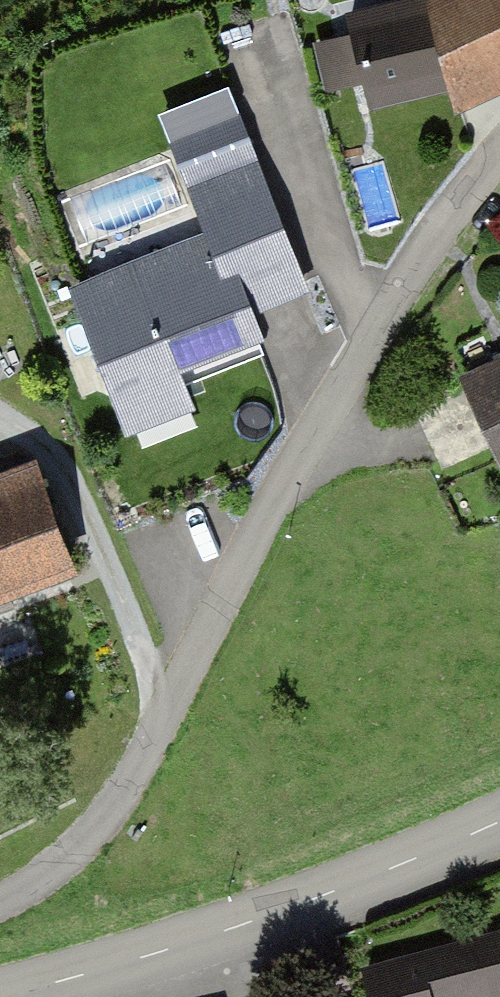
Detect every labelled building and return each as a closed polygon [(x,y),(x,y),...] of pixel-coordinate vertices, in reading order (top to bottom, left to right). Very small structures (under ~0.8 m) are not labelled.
[(351,18),(370,98),(455,75),(458,82),(499,62),(499,0),(415,0),(351,18)] [(191,180),(251,157),(237,119),(176,143),(191,180)] [(213,235),(77,289),(114,384),(255,328),(246,305),(260,300),(250,275),(291,259),(255,167),(195,190),(213,235)] [(473,380),(499,433),(499,367),(473,380)] [(0,483),(0,588),(70,562),(36,469),(0,483)] [(365,962),(375,996),(499,996),(499,923),(365,962)]
